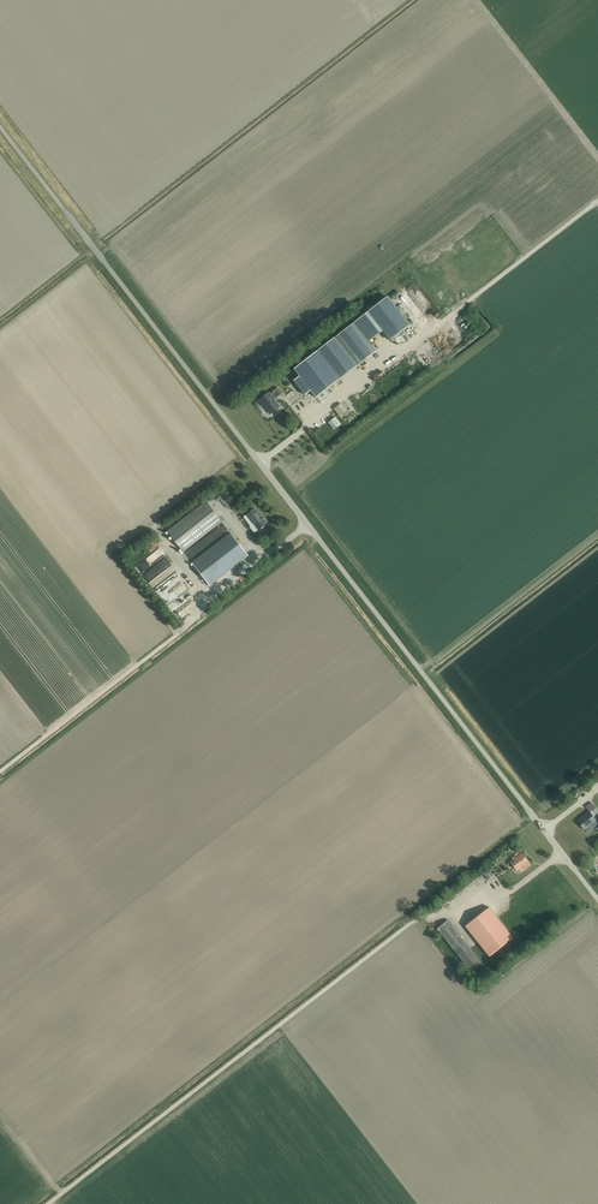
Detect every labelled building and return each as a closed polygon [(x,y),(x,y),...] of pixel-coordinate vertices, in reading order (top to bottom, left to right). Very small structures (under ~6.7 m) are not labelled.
[(430,266),(425,281),(441,287),(446,272),(430,266)] [(368,312),(384,332),(390,340),(409,325),(387,297),(374,307),(372,304),(366,309),(368,312)] [(399,305),(405,315),(412,310),(418,320),(423,317),(410,297),(403,301),(404,302),(399,305)] [(376,351),(370,343),(354,323),(335,337),(357,366),(376,351)] [(448,337),(444,343),(449,348),(454,342),(448,337)] [(340,379),(318,350),(294,369),(299,376),(294,381),(305,395),(311,391),(316,398),(340,379)] [(274,399),(282,393),(277,387),(269,393),(259,400),(262,405),(263,404),(271,414),(280,407),(274,399)] [(348,395),(350,400),(359,396),(356,391),(348,395)] [(183,551),(222,522),(206,501),(167,531),(183,551)] [(255,508),(246,515),(243,517),(246,520),(249,518),(253,524),(254,523),(259,529),(267,523),(263,519),(264,519),(263,518),(255,508)] [(210,585),(248,556),(230,533),(192,562),(210,585)] [(160,551),(149,561),(153,566),(165,555),(160,551)] [(160,565),(164,569),(171,563),(167,559),(160,565)] [(590,812),(595,808),(591,802),(585,807),(589,811),(577,820),(584,829),(596,820),(590,812)] [(525,868),(530,864),(522,853),(510,862),(517,870),(523,866),(525,868)] [(488,880),(494,875),(489,869),(483,874),(488,880)] [(489,907),(465,926),(489,956),(513,937),(489,907)] [(470,970),(481,961),(449,920),(437,929),(470,970)]
